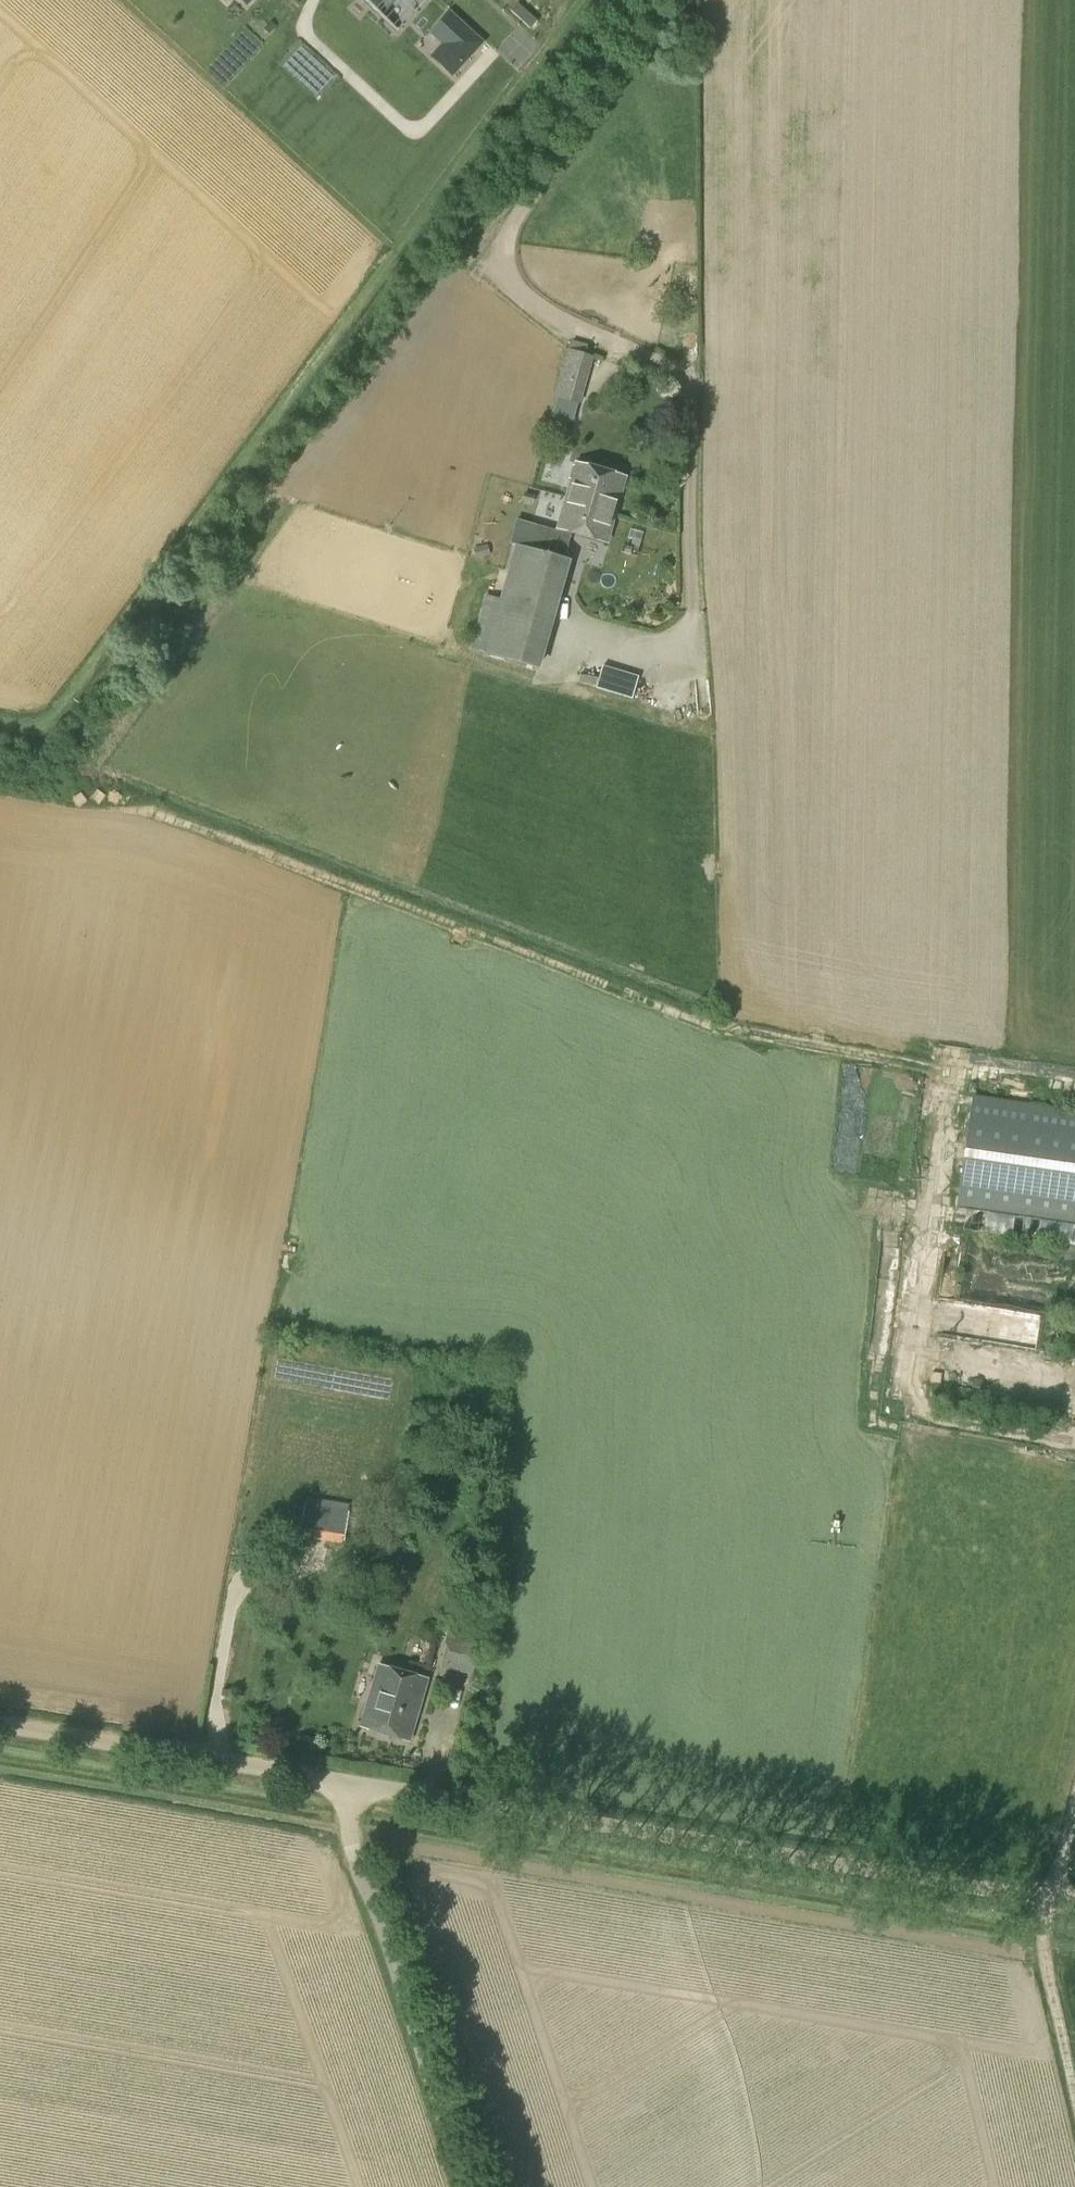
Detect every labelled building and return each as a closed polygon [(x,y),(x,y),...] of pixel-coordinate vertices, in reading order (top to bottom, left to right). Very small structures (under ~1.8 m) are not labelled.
[(382,16),(397,0),(364,0),(382,16)] [(464,65),(485,42),(450,10),(429,33),(464,65)] [(572,341),(570,350),(586,355),(588,345),(572,341)] [(578,402),(592,356),(586,355),(570,350),(557,396),(578,402)] [(583,506),(614,515),(625,476),(577,463),(567,498),(584,503),(583,506)] [(606,542),(614,515),(583,506),(584,503),(567,498),(558,530),(537,524),(530,548),(517,545),(487,652),(537,667),(567,559),(563,558),(570,532),(606,542)] [(615,670),(602,666),(595,688),(608,692),(615,670)] [(972,1096),(956,1208),(1074,1225),(1074,1111),(972,1096)] [(344,1544),(349,1512),(304,1504),(304,1508),(300,1533),(299,1536),(344,1544)] [(300,1533),(304,1508),(294,1507),(290,1532),(300,1533)] [(476,1640),(479,1627),(453,1623),(451,1635),(447,1634),(441,1668),(472,1674),(479,1640),(476,1640)] [(409,1737),(426,1679),(379,1665),(361,1723),(409,1737)]
